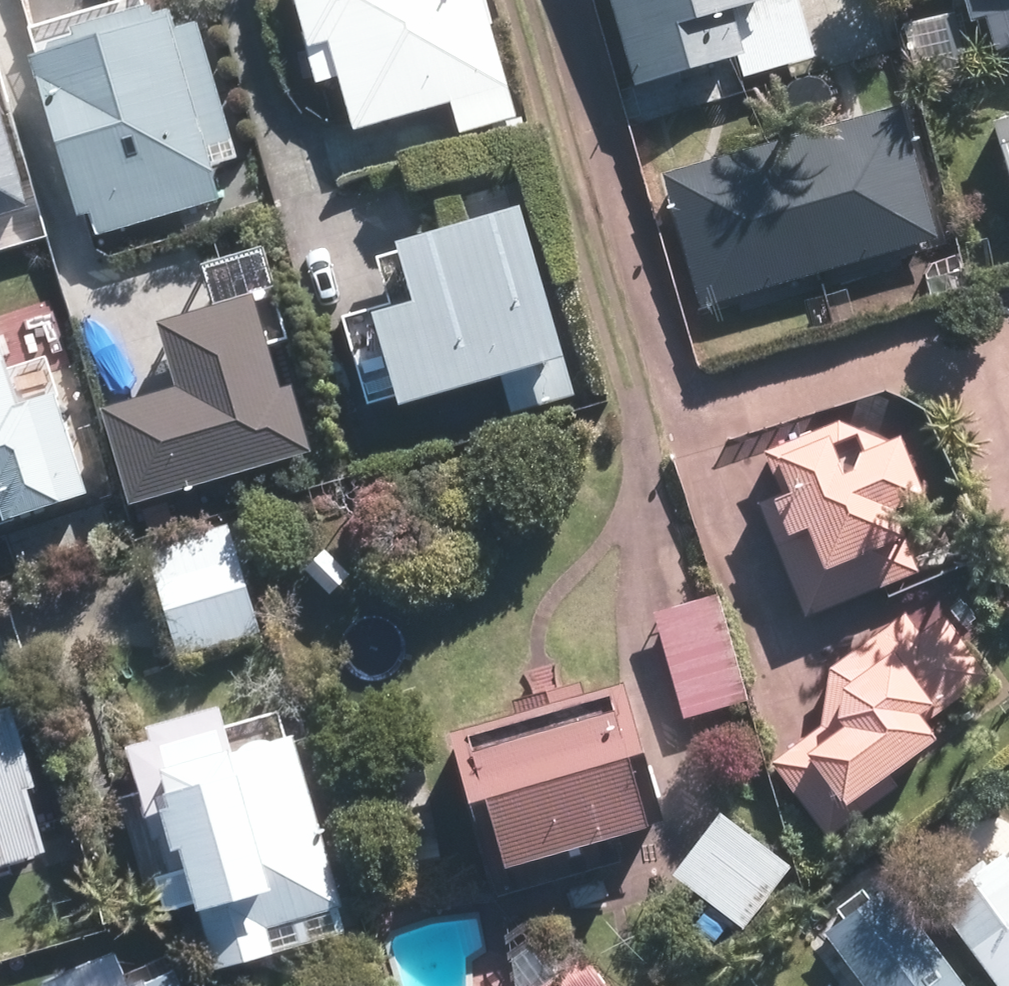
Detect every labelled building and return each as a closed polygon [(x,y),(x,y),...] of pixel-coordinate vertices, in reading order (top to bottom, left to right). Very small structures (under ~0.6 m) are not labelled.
[(8,38),(72,248),(214,205),(204,175),(230,167),(184,13),(143,26),(135,0),(8,38)] [(513,127),(474,0),(276,0),(305,95),(324,89),(340,142),(438,112),(449,146),(513,127)] [(623,101),(733,67),(739,84),(812,61),(793,0),(785,0),(758,8),(755,0),(592,0),(623,101)] [(978,55),(1008,46),(1008,0),(961,0),(978,55)] [(891,113),(648,183),(687,316),(930,246),(891,113)] [(982,129),(1008,230),(1008,122),(982,129)] [(19,217),(0,154),(0,223),(19,217)] [(503,423),(569,403),(515,218),(362,263),(376,313),(330,326),(360,427),(493,388),(503,423)] [(88,422),(116,516),(300,462),(280,395),(263,400),(236,309),(142,337),(162,401),(88,422)] [(73,506),(36,381),(0,392),(0,528),(73,506)] [(754,513),(797,626),(910,582),(888,526),(913,516),(886,447),(835,428),(753,460),(771,506),(754,513)] [(224,531),(138,556),(170,663),(256,637),(224,531)] [(710,600),(644,620),(675,726),(741,706),(710,600)] [(762,768),(818,846),(893,793),(883,779),(928,747),(917,731),(981,686),(922,603),(819,676),(826,686),(822,726),(762,768)] [(503,721),(433,741),(481,906),(618,867),(612,849),(652,838),(610,691),(575,701),(571,689),(500,709),(503,721)] [(43,860),(0,714),(0,872),(43,860)] [(345,937),(286,741),(263,748),(257,727),(132,764),(124,790),(128,803),(116,807),(145,901),(163,895),(174,935),(190,930),(204,978),(345,937)] [(714,818),(662,883),(731,937),(783,873),(714,818)] [(921,900),(982,985),(1008,985),(1008,875),(992,850),(921,900)] [(888,887),(818,937),(853,985),(959,985),(888,887)] [(538,985),(594,985),(574,959),(538,985)] [(173,973),(138,985),(178,985),(173,973)]
